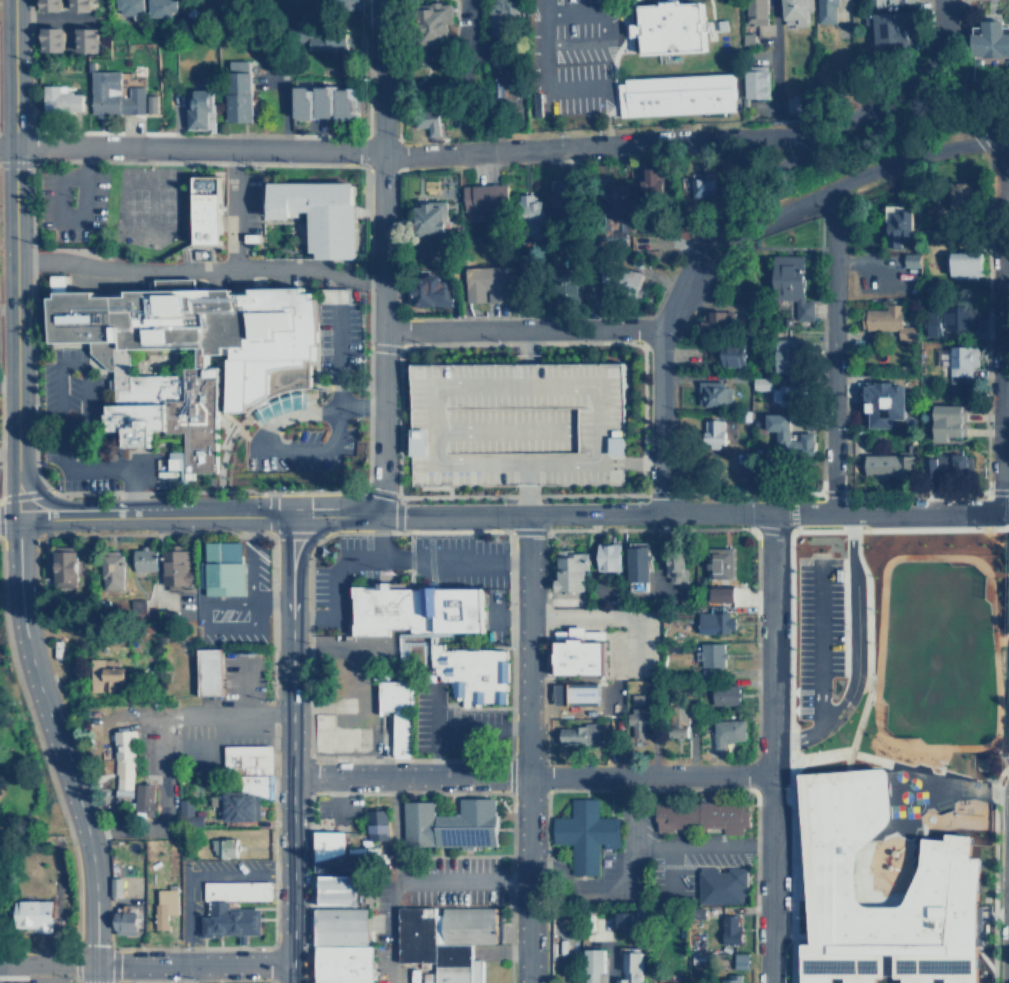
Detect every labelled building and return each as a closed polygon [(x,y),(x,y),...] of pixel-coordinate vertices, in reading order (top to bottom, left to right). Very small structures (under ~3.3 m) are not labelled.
[(43,10),(63,10),(63,0),(43,0),(43,10)] [(94,11),(94,0),(73,0),(73,10),(94,11)] [(118,14),(143,15),(144,0),(118,0),(118,14)] [(148,17),(175,17),(175,0),(148,0),(148,17)] [(329,8),(361,8),(361,0),(329,0),(329,8)] [(489,36),(505,37),(506,15),(517,16),(518,0),(491,0),(489,36)] [(705,49),(702,0),(686,0),(639,3),(640,22),(630,23),(631,36),(641,36),(642,53),(705,49)] [(747,23),(768,23),(769,0),(748,0),(747,23)] [(785,22),(784,0),(814,0),(814,10),(811,11),(812,26),(797,27),(797,29),(781,29),(780,23),(785,22)] [(816,24),(838,25),(839,0),(817,0),(816,24)] [(453,2),(423,2),(423,41),(446,41),(446,22),(453,22),(453,2)] [(907,42),(906,12),(864,13),(864,26),(874,26),(874,42),(907,42)] [(1003,30),(1002,20),(981,20),(981,33),(969,33),(970,56),(1008,55),(1008,30),(1003,30)] [(65,26),(42,26),(42,50),(65,51),(65,26)] [(100,27),(77,26),(76,51),(99,51),(100,27)] [(348,53),(349,37),(310,35),(309,51),(348,53)] [(252,121),(252,60),(228,60),(228,121),(252,121)] [(744,97),(768,98),(769,66),(745,65),(744,97)] [(121,70),(91,70),(92,113),(145,113),(145,86),(129,86),(129,95),(121,95),(121,70)] [(735,111),(734,73),(625,77),(626,101),(619,101),(620,115),(735,111)] [(67,85),(44,84),(43,112),(82,113),(82,93),(67,92),(67,85)] [(296,85),(296,117),(337,117),(337,86),(296,85)] [(188,128),(208,128),(208,110),(213,110),(213,89),(189,88),(188,128)] [(338,88),(337,120),(354,120),(355,88),(338,88)] [(146,112),(157,112),(158,95),(147,95),(146,112)] [(793,113),(809,113),(809,95),(793,95),(793,113)] [(429,127),(428,136),(439,137),(440,112),(415,112),(415,126),(429,127)] [(642,193),(664,193),(665,168),(647,167),(647,178),(642,178),(642,193)] [(194,243),(220,244),(221,175),(195,175),(194,243)] [(692,198),(717,197),(716,178),(692,178),(692,198)] [(573,181),(554,181),(553,215),(572,215),(573,181)] [(969,181),(952,182),(953,207),(971,206),(969,181)] [(271,218),(295,218),(295,211),(310,211),(310,251),(316,251),(316,258),(357,258),(357,182),(271,182),(271,218)] [(463,185),(464,212),(508,211),(507,184),(463,185)] [(535,194),(520,194),(521,225),(543,224),(543,200),(535,200),(535,194)] [(445,201),(415,202),(416,233),(446,233),(445,201)] [(913,210),(891,209),(889,246),(912,247),(913,210)] [(951,251),(950,278),(972,278),(972,274),(983,275),(983,252),(951,251)] [(919,253),(904,253),(904,267),(919,267),(919,253)] [(805,254),(774,255),(775,299),(795,298),(795,320),(813,319),(812,300),(806,300),(805,254)] [(468,302),(488,301),(509,301),(508,265),(467,266),(468,302)] [(601,289),(637,296),(642,272),(605,265),(601,289)] [(450,304),(450,289),(451,289),(450,279),(442,280),(442,274),(421,274),(421,285),(411,285),(412,305),(450,304)] [(47,275),(49,341),(87,340),(88,354),(107,372),(108,404),(102,404),(103,433),(115,433),(116,451),(147,450),(147,432),(177,431),(179,479),(189,479),(189,473),(213,473),(210,364),(201,364),(201,358),(217,357),(218,413),(241,412),(249,405),(262,397),(274,392),(290,388),(307,386),(306,362),(310,362),(310,349),(316,348),(315,307),(315,299),(307,299),(307,293),(299,293),(299,289),(189,291),(189,281),(154,281),(154,292),(124,292),(124,298),(87,298),(87,292),(63,293),(63,275),(47,275)] [(560,298),(578,299),(579,281),(561,280),(560,298)] [(902,304),(886,304),(886,309),(861,309),(861,329),(897,330),(897,339),(916,339),(916,325),(902,325),(902,304)] [(929,311),(929,322),(928,322),(928,336),(943,336),(943,331),(977,330),(976,305),(959,305),(959,310),(929,311)] [(702,320),(702,329),(724,329),(724,320),(733,320),(733,310),(710,310),(710,320),(702,320)] [(776,372),(796,371),(795,338),(774,339),(776,372)] [(950,345),(950,376),(960,377),(960,381),(971,382),(971,366),(977,366),(978,346),(950,345)] [(746,346),(708,346),(708,364),(746,365),(746,346)] [(412,360),(410,483),(525,484),(621,484),(622,462),(623,359),(519,359),(412,360)] [(752,389),(771,389),(771,377),(753,376),(752,389)] [(699,406),(730,406),(730,382),(699,382),(699,406)] [(905,418),(906,383),(861,383),(861,401),(869,402),(868,427),(892,427),(892,417),(905,418)] [(777,405),(798,405),(798,385),(778,384),(777,405)] [(964,436),(965,404),(935,404),(934,441),(948,441),(948,436),(964,436)] [(766,431),(777,431),(777,449),(814,450),(815,432),(800,432),(800,439),(790,439),(790,413),(766,413),(766,431)] [(724,419),(705,419),(705,448),(723,448),(724,419)] [(866,454),(866,477),(910,476),(910,470),(916,470),(916,454),(866,454)] [(954,473),(953,454),(927,455),(927,474),(954,473)] [(971,454),(955,454),(955,469),(972,468),(971,454)] [(200,596),(241,596),(241,542),(200,542),(200,596)] [(617,573),(617,545),(594,545),(594,573),(617,573)] [(624,587),(644,587),(644,546),(624,546),(624,587)] [(189,588),(188,547),(157,547),(158,589),(189,588)] [(702,581),(730,581),(730,549),(702,549),(702,581)] [(129,550),(129,573),(153,573),(153,550),(129,550)] [(50,551),(50,587),(73,587),(73,551),(50,551)] [(583,592),(583,552),(553,551),(552,592),(583,592)] [(98,554),(98,590),(121,590),(121,554),(98,554)] [(665,573),(667,587),(682,585),(680,571),(665,573)] [(711,601),(734,602),(734,587),(711,586),(711,601)] [(478,590),(478,635),(349,635),(349,590),(478,590)] [(695,613),(695,634),(731,634),(731,613),(695,613)] [(606,630),(586,631),(586,626),(570,626),(570,641),(556,641),(556,674),(606,673),(606,630)] [(697,643),(698,678),(722,677),(721,643),(697,643)] [(503,649),(439,650),(439,645),(425,645),(426,678),(456,678),(456,706),(503,706),(503,649)] [(219,650),(218,696),(194,695),(195,650),(219,650)] [(112,667),(112,659),(87,659),(87,692),(107,692),(107,683),(120,683),(120,667),(112,667)] [(407,757),(406,682),(350,683),(350,716),(377,716),(377,758),(407,757)] [(601,702),(601,684),(574,684),(574,702),(601,702)] [(707,685),(707,705),(735,705),(735,685),(707,685)] [(644,704),(644,693),(632,693),(632,704),(644,704)] [(642,743),(642,708),(624,708),(624,743),(642,743)] [(329,725),(329,714),(309,714),(310,755),(371,754),(370,725),(329,725)] [(707,720),(707,750),(723,750),(723,743),(741,744),(741,720),(707,720)] [(664,739),(685,739),(685,721),(664,721),(664,739)] [(599,724),(557,724),(557,745),(599,745),(599,724)] [(112,731),(112,789),(129,789),(129,731),(112,731)] [(220,772),(269,772),(269,745),(220,745),(220,772)] [(981,909),(981,982),(949,982),(949,979),(937,979),(937,982),(905,982),(905,979),(880,979),(880,982),(848,982),(848,979),(837,978),(837,982),(805,982),(806,944),(814,944),(802,774),(890,767),(892,767),(895,815),(892,827),(878,837),(874,841),(864,850),(859,864),(860,886),(861,898),(865,904),(870,906),(875,906),(899,906),(905,905),(908,900),(911,892),(917,880),(922,872),(923,866),(924,863),(926,838),(948,840),(949,833),(975,836),(975,843),(973,857),(985,857),(981,909)] [(132,784),(131,814),(150,814),(151,785),(132,784)] [(257,822),(257,793),(217,793),(217,821),(257,822)] [(178,799),(179,821),(193,820),(192,798),(178,799)] [(595,798),(595,817),(615,817),(616,844),(596,844),(597,875),(568,876),(568,842),(551,842),(550,815),(568,815),(567,799),(595,798)] [(430,815),(430,802),(401,802),(401,848),(493,848),(493,815),(430,815)] [(654,834),(743,831),(742,802),(653,805),(654,834)] [(387,809),(367,810),(369,840),(388,839),(387,809)] [(310,872),(363,874),(363,853),(341,852),(342,833),(312,832),(310,872)] [(233,858),(233,838),(210,838),(210,858),(233,858)] [(695,903),(743,904),(743,868),(696,867),(695,903)] [(357,875),(320,875),(319,905),(356,905),(357,875)] [(201,884),(201,901),(207,901),(207,917),(198,917),(198,937),(259,937),(258,908),(225,908),(225,902),(268,902),(268,883),(201,884)] [(174,915),(174,889),(152,889),(152,929),(166,929),(166,915),(174,915)] [(11,931),(49,931),(49,900),(11,900),(11,931)] [(134,935),(134,907),(111,907),(111,935),(134,935)] [(396,908),(396,961),(432,961),(432,982),(479,982),(479,961),(467,961),(467,944),(494,944),(493,907),(396,908)] [(372,945),(367,945),(368,908),(315,908),(315,982),(372,982),(372,945)] [(616,927),(634,928),(634,912),(617,911),(616,927)] [(719,942),(738,942),(738,916),(719,916),(719,942)] [(601,949),(582,949),(582,982),(601,982),(601,949)] [(618,952),(618,980),(613,980),(613,982),(637,982),(637,952),(618,952)] [(705,955),(690,955),(690,964),(706,964),(705,955)] [(722,976),(722,982),(741,982),(741,975),(722,976)]
